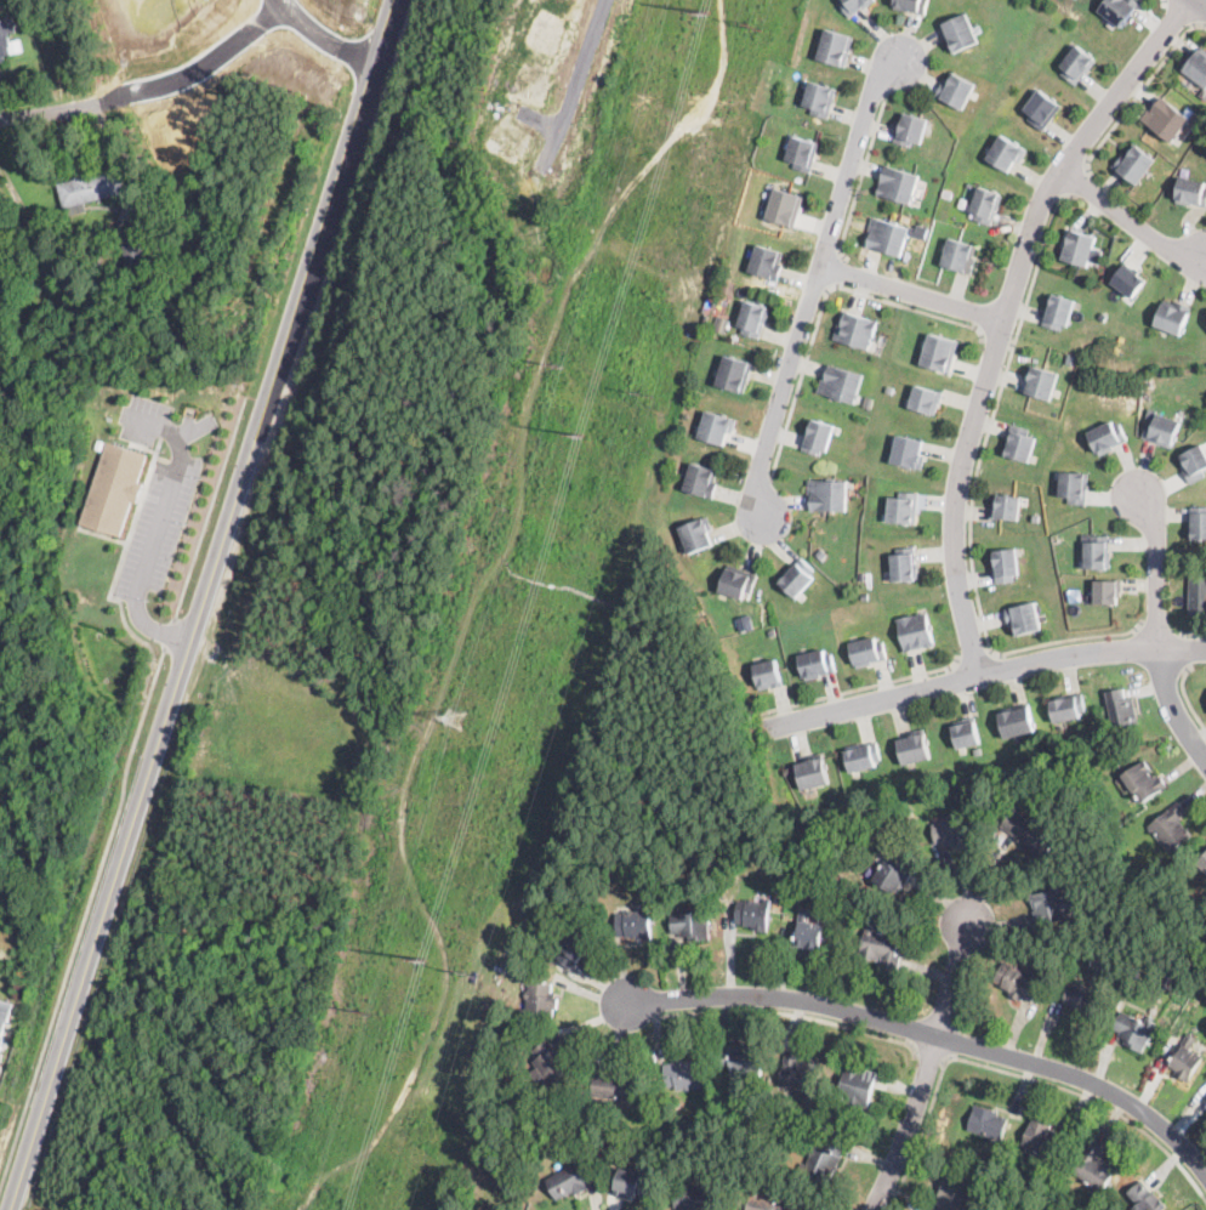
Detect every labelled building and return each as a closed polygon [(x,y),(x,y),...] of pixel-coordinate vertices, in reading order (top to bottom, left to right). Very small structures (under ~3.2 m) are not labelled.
[(22,8),(13,11),(12,1),(21,0),(22,8)] [(840,1),(841,0),(876,0),(867,6),(864,8),(863,7),(851,16),(840,1)] [(893,5),(894,0),(930,0),(927,12),(910,8),(910,10),(893,5)] [(1097,10),(1104,0),(1136,0),(1139,2),(1121,28),(1097,10)] [(980,41),(954,53),(940,24),(967,12),(980,41)] [(12,53),(0,56),(0,19),(8,17),(11,29),(7,30),(12,53)] [(846,67),(818,58),(825,29),(854,36),(846,67)] [(1090,68),(1087,72),(1075,85),(1063,74),(1066,69),(1060,64),(1076,45),(1096,61),(1090,68)] [(1201,46),(1205,50),(1205,87),(1184,70),(1193,58),(1201,46)] [(952,73),(977,85),(965,109),(935,95),(943,81),(946,84),(952,73)] [(829,118),(829,119),(810,113),(813,107),(802,104),(809,80),(837,89),(829,118)] [(1202,86),(1205,89),(1205,96),(1205,98),(1198,93),(1202,86)] [(1043,131),(1029,120),(1033,114),(1024,108),(1040,89),(1062,106),(1043,131)] [(1162,97),(1190,119),(1172,142),(1142,119),(1150,108),(1151,109),(1161,97),(1162,97)] [(925,135),(922,143),(912,140),(911,147),(893,142),(903,112),(928,120),(925,135)] [(810,171),(793,166),(795,160),(785,157),(792,134),(820,142),(810,171)] [(1024,158),(1020,163),(1016,159),(1008,171),(986,158),(1001,134),(1028,150),(1024,158)] [(1136,144),(1155,160),(1138,184),(1115,166),(1123,154),(1127,157),(1136,144)] [(84,203),(64,208),(58,183),(76,180),(76,177),(95,172),(95,170),(120,164),(127,192),(84,203)] [(915,195),(912,204),(878,194),(887,166),(921,176),(915,195)] [(1181,177),(1205,182),(1205,188),(1205,206),(1191,204),(1191,205),(1176,203),(1181,177)] [(1000,206),(999,210),(997,210),(992,225),(974,220),(977,214),(971,211),(979,187),(1003,194),(1000,206)] [(795,226),(795,227),(767,218),(775,188),(803,197),(795,226)] [(908,235),(901,255),(867,245),(872,231),(870,231),(871,226),(874,217),(910,228),(908,235)] [(1090,259),(1087,266),(1059,256),(1062,249),(1069,228),(1097,238),(1090,259)] [(160,260),(129,267),(124,242),(129,242),(157,235),(161,260),(160,260)] [(975,260),(972,273),(943,265),(948,245),(950,238),(977,246),(973,256),(977,257),(975,260)] [(781,265),(778,280),(749,272),(756,245),(783,254),(779,265),(781,265)] [(1147,280),(1132,297),(1111,282),(1126,265),(1147,280)] [(735,282),(732,292),(723,289),(726,279),(735,282)] [(1073,308),(1068,325),(1062,324),(1060,330),(1042,325),(1047,309),(1046,309),(1051,292),(1075,300),(1073,308)] [(1164,299),(1174,302),(1174,300),(1191,306),(1181,335),(1160,328),(1154,325),(1164,299)] [(766,319),(764,324),(764,323),(760,339),(741,333),(744,326),(738,325),(745,301),(769,308),(766,319)] [(1108,314),(1103,319),(1099,314),(1104,309),(1108,314)] [(878,320),(874,337),(872,337),(869,348),(834,339),(836,330),(837,325),(841,326),(844,312),(878,320)] [(730,317),(727,331),(716,328),(719,313),(730,317)] [(949,373),(921,364),(931,334),(958,342),(949,373)] [(753,364),(744,393),(716,385),(724,354),(753,364)] [(864,374),(858,394),(855,403),(818,392),(823,379),(824,380),(829,364),(864,374)] [(1052,396),(1051,401),(1025,392),(1029,379),(1025,377),(1029,364),(1059,373),(1052,396)] [(894,386),(892,392),(886,390),(888,384),(894,386)] [(943,393),(940,403),(939,402),(935,414),(910,407),(916,385),(943,393)] [(1155,409),(1153,419),(1145,416),(1148,408),(1155,409)] [(736,419),(732,432),(728,431),(724,445),(699,437),(700,434),(707,410),(736,419)] [(1181,421),(1171,448),(1142,438),(1148,420),(1154,422),(1157,413),(1181,421)] [(832,433),(825,455),(802,449),(806,436),(810,419),(835,426),(832,433)] [(1110,421),(1113,426),(1119,424),(1127,441),(1113,448),(1114,449),(1100,456),(1088,432),(1110,421)] [(1031,454),(1029,461),(1002,451),(1012,425),(1029,430),(1028,433),(1037,437),(1031,454)] [(923,461),(922,468),(892,462),(898,434),(923,441),(920,456),(925,456),(923,461)] [(106,438),(80,523),(121,535),(132,502),(136,504),(143,482),(140,481),(148,451),(106,438)] [(1201,445),(1205,454),(1205,468),(1202,470),(1205,477),(1191,484),(1183,468),(1184,467),(1179,456),(1201,445)] [(717,483),(712,498),(683,489),(692,464),(717,471),(715,482),(717,483)] [(1087,504),(1069,504),(1069,498),(1060,496),(1060,471),(1088,472),(1087,504)] [(847,489),(847,510),(809,509),(810,496),(808,495),(808,481),(847,481),(847,489)] [(917,494),(916,507),(916,523),(888,522),(889,498),(899,498),(900,492),(917,493),(917,494)] [(1020,498),(1018,521),(990,517),(991,507),(996,507),(997,495),(1020,498)] [(1191,506),(1205,506),(1205,538),(1190,538),(1190,523),(1191,523),(1191,506)] [(712,544),(688,553),(678,528),(707,516),(712,529),(707,530),(712,544)] [(1109,550),(1109,552),(1110,552),(1110,567),(1086,567),(1085,541),(1091,541),(1091,536),(1109,536),(1109,550)] [(827,552),(821,558),(817,552),(823,547),(827,552)] [(915,562),(915,563),(917,562),(918,580),(893,581),(892,573),(891,555),(897,555),(897,549),(914,547),(915,562)] [(1014,581),(995,584),(992,563),(995,563),(994,551),(1016,547),(1019,574),(1013,574),(1014,581)] [(802,592),(796,597),(778,581),(800,557),(814,570),(809,575),(814,579),(802,592)] [(726,567),(741,572),(743,569),(757,574),(752,592),(744,590),(741,598),(719,591),(726,567)] [(1190,573),(1205,573),(1205,615),(1190,615),(1190,573)] [(1122,590),(1120,590),(1120,596),(1117,596),(1117,604),(1094,603),(1094,580),(1122,581),(1122,590)] [(1040,623),(1041,629),(1014,636),(1011,625),(1009,625),(1005,609),(1034,602),(1040,623)] [(772,618),(758,620),(756,606),(769,603),(772,618)] [(926,613),(934,644),(906,653),(897,620),(921,613),(922,614),(926,613)] [(875,637),(876,643),(883,641),(887,659),(871,663),(871,664),(854,668),(849,643),(875,637)] [(824,649),(825,655),(832,653),(836,672),(804,680),(800,655),(824,649)] [(783,686),(773,688),(773,687),(760,689),(753,664),(776,658),(783,686)] [(1126,697),(1126,698),(1134,697),(1139,725),(1111,729),(1110,717),(1111,717),(1107,689),(1123,687),(1126,697)] [(1082,693),(1085,711),(1079,712),(1080,717),(1056,722),(1051,698),(1082,693)] [(1005,737),(999,710),(1030,703),(1036,729),(1005,737)] [(980,744),(957,749),(951,723),(974,717),(980,744)] [(931,759),(904,765),(898,740),(912,737),(910,731),(923,728),(931,759)] [(877,740),(881,760),(875,761),(876,767),(851,773),(844,748),(860,743),(860,745),(877,740)] [(1113,756),(1103,761),(1099,754),(1109,749),(1113,756)] [(829,783),(802,789),(797,765),(809,762),(807,756),(808,756),(821,752),(829,783)] [(1149,773),(1151,777),(1154,774),(1156,778),(1161,774),(1167,785),(1142,802),(1123,774),(1144,760),(1151,771),(1149,773)] [(1195,840),(1173,856),(1149,824),(1178,801),(1185,809),(1179,814),(1183,818),(1179,820),(1195,840)] [(968,808),(974,846),(955,850),(954,845),(945,847),(944,842),(935,843),(934,843),(932,823),(957,818),(957,816),(961,816),(960,809),(968,808)] [(1057,839),(1042,859),(1023,846),(1025,842),(1022,841),(1020,842),(1016,839),(1017,837),(1001,825),(1013,808),(1057,839)] [(1205,870),(1205,851),(1197,860),(1205,870)] [(905,862),(915,868),(903,888),(901,887),(897,896),(874,881),(887,858),(894,863),(898,857),(905,862)] [(699,869),(690,870),(689,860),(698,860),(699,869)] [(1155,874),(1145,880),(1140,869),(1149,864),(1155,874)] [(1063,890),(1064,894),(1070,893),(1074,913),(1070,914),(1071,918),(1036,925),(1034,911),(1037,910),(1036,908),(1034,909),(1034,905),(1031,905),(1029,893),(1063,887),(1063,890)] [(770,899),(767,932),(751,931),(752,927),(744,926),(745,924),(735,922),(735,920),(738,901),(747,902),(747,898),(756,899),(755,902),(764,903),(764,898),(770,899)] [(705,903),(707,941),(690,942),(690,937),(682,937),(682,933),(671,935),(670,915),(696,913),(695,904),(705,903)] [(649,905),(652,939),(637,941),(636,937),(627,938),(626,936),(619,937),(616,914),(644,911),(644,905),(649,905)] [(824,925),(819,953),(804,950),(804,947),(795,945),(801,907),(810,908),(808,921),(824,925)] [(901,956),(901,959),(897,976),(878,972),(882,958),(880,956),(878,961),(859,956),(867,921),(878,924),(877,932),(900,937),(897,955),(901,956)] [(575,962),(570,967),(556,951),(579,930),(593,945),(575,962)] [(548,947),(541,953),(535,947),(542,939),(548,947)] [(1005,960),(1012,965),(1026,972),(1028,968),(1045,977),(1031,1001),(1023,996),(1020,1001),(1008,994),(1009,992),(1000,987),(1001,984),(994,981),(1005,960)] [(553,985),(552,993),(556,993),(556,998),(558,998),(558,1009),(553,1009),(553,1017),(522,1016),(522,1009),(527,1009),(528,998),(527,998),(527,990),(529,990),(529,982),(553,983),(553,985)] [(1070,982),(1077,983),(1094,988),(1096,984),(1104,987),(1094,1019),(1079,1015),(1080,1010),(1071,1007),(1071,1006),(1064,1005),(1070,982)] [(1204,996),(1199,1005),(1191,1001),(1196,993),(1204,996)] [(1,1049),(0,1049),(0,995),(16,1000),(10,1022),(6,1021),(2,1033),(6,1034),(1,1049)] [(1137,1016),(1145,1019),(1149,1015),(1155,1017),(1153,1021),(1156,1023),(1143,1052),(1123,1044),(1126,1040),(1119,1036),(1121,1032),(1111,1028),(1121,1007),(1137,1016)] [(1202,1057),(1189,1083),(1174,1075),(1177,1070),(1170,1067),(1184,1039),(1188,1032),(1196,1036),(1190,1049),(1202,1057)] [(553,1046),(556,1050),(559,1047),(576,1073),(553,1089),(544,1075),(536,1080),(530,1072),(537,1067),(534,1061),(539,1057),(533,1049),(548,1039),(553,1046)] [(761,1051),(760,1076),(729,1074),(730,1066),(719,1066),(721,1045),(756,1047),(756,1050),(761,1051)] [(798,1063),(802,1064),(803,1060),(824,1064),(814,1101),(802,1098),(804,1090),(778,1084),(786,1049),(801,1052),(798,1063)] [(689,1056),(689,1061),(698,1060),(702,1087),(677,1091),(676,1085),(667,1087),(664,1064),(673,1063),(672,1058),(689,1056)] [(870,1102),(869,1108),(864,1106),(863,1108),(844,1103),(846,1096),(838,1093),(847,1063),(878,1072),(870,1102)] [(638,1074),(637,1096),(636,1101),(592,1096),(595,1074),(605,1075),(605,1073),(613,1074),(613,1076),(615,1076),(615,1072),(638,1074)] [(1008,1118),(1002,1138),(969,1129),(977,1104),(999,1112),(999,1114),(1008,1118)] [(1066,1144),(1059,1160),(1047,1155),(1046,1158),(1039,1154),(1040,1153),(1031,1149),(1029,1155),(1019,1152),(1034,1117),(1052,1124),(1051,1129),(1059,1132),(1057,1140),(1066,1143),(1066,1144)] [(846,1147),(842,1155),(831,1180),(826,1178),(824,1183),(798,1171),(802,1163),(806,1164),(814,1146),(824,1149),(829,1140),(846,1147)] [(1097,1160),(1098,1161),(1102,1157),(1119,1166),(1099,1198),(1090,1192),(1093,1186),(1073,1174),(1092,1143),(1102,1149),(1096,1159),(1097,1160)] [(587,1188),(579,1194),(574,1195),(573,1193),(558,1202),(546,1180),(582,1159),(593,1178),(585,1183),(587,1188)] [(652,1181),(647,1197),(636,1193),(635,1198),(625,1194),(625,1197),(611,1192),(621,1164),(641,1171),(639,1177),(652,1181)] [(966,1197),(960,1209),(935,1209),(937,1206),(935,1205),(939,1198),(940,1199),(942,1197),(938,1195),(948,1174),(972,1183),(966,1197)] [(1167,1206),(1163,1209),(1133,1209),(1138,1205),(1127,1192),(1143,1178),(1144,1181),(1154,1192),(1155,1192),(1167,1206)] [(717,1187),(716,1209),(684,1209),(684,1208),(675,1208),(676,1185),(717,1187)] [(795,1202),(792,1209),(746,1209),(751,1194),(769,1199),(790,1204),(791,1200),(795,1202)]
